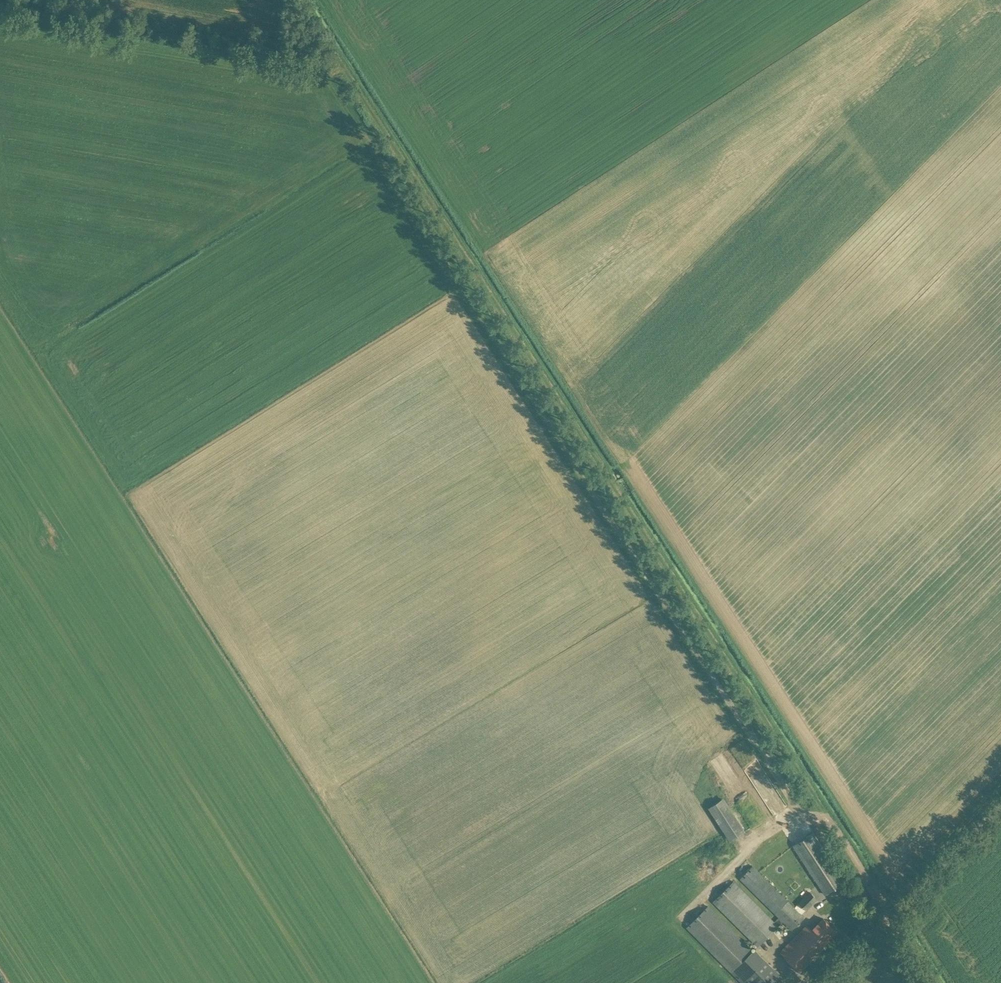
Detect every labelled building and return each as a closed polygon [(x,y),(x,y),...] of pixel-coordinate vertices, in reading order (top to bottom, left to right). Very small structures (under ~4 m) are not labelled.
[(705,806),(727,841),(743,831),(721,796),(705,806)] [(845,881),(840,872),(813,832),(793,845),(825,894),(845,881)] [(792,930),(804,917),(752,866),(740,878),(779,917),(774,922),(733,881),(713,901),(758,946),(783,921),(792,930)] [(799,902),(798,903),(806,911),(818,900),(817,899),(810,892),(810,891),(799,902)] [(753,951),(708,906),(687,927),(731,972),(743,982),(776,982),(783,977),(755,948),(753,951)] [(836,931),(829,924),(824,918),(812,930),(807,925),(780,952),(800,971),(825,946),(823,944),(836,931)]
